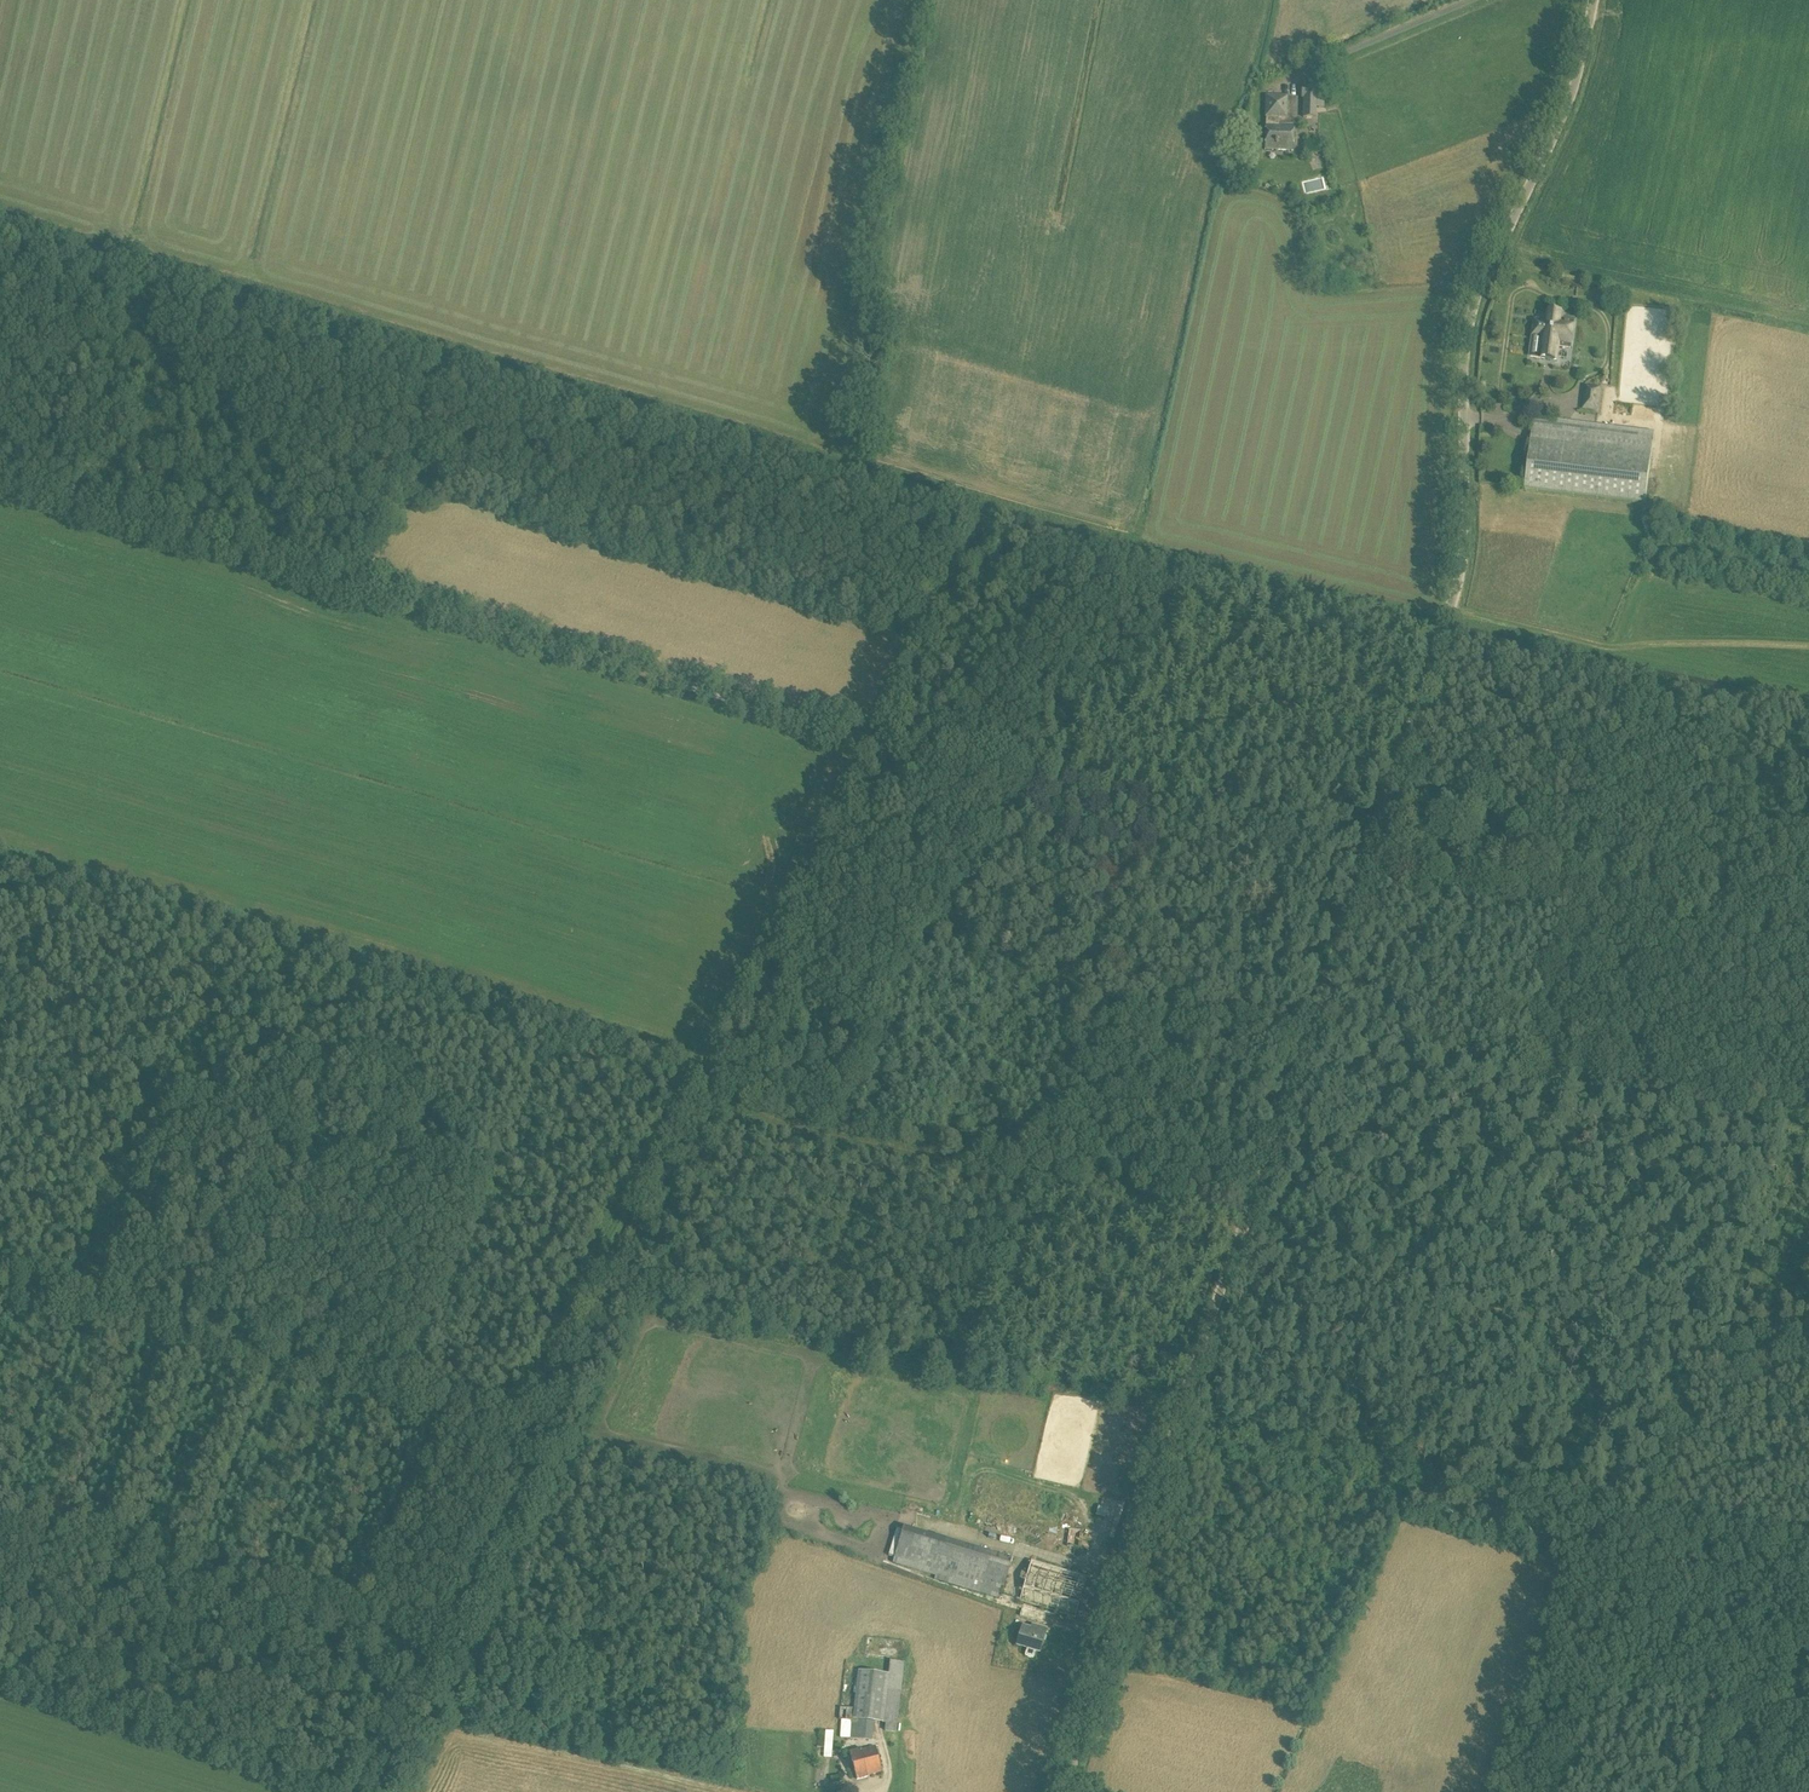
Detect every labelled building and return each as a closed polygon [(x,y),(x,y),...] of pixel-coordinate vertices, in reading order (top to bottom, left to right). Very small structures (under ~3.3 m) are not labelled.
[(1302,97),(1304,97),(1316,98),(1317,86),(1317,85),(1302,85),(1302,97)] [(1265,149),(1292,150),(1293,125),(1278,124),(1279,116),(1286,117),(1287,96),(1266,96),(1266,117),(1265,125),(1265,149)] [(1315,117),(1316,98),(1304,97),(1303,117),(1315,117)] [(1547,323),(1535,321),(1532,343),(1544,345),(1542,358),(1557,360),(1558,346),(1570,347),(1571,338),(1569,338),(1570,328),(1573,328),(1574,319),(1562,318),(1562,315),(1560,315),(1560,314),(1558,313),(1557,313),(1555,313),(1553,313),(1552,313),(1550,313),(1548,313),(1547,323)] [(1510,379),(1509,391),(1523,392),(1524,380),(1510,379)] [(1491,410),(1497,411),(1499,398),(1493,397),(1491,410)] [(1525,489),(1645,504),(1654,434),(1533,419),(1525,489)] [(1121,1441),(1125,1429),(1115,1426),(1111,1438),(1121,1441)] [(1050,1500),(1051,1493),(1040,1491),(1039,1498),(1050,1500)] [(1044,1514),(1055,1516),(1056,1509),(1045,1507),(1044,1514)] [(950,1509),(947,1515),(958,1519),(960,1513),(950,1509)] [(1073,1545),(1077,1526),(1058,1522),(1055,1542),(1073,1545)] [(893,1561),(999,1592),(1008,1559),(903,1528),(893,1561)] [(1019,1602),(1075,1619),(1085,1576),(1031,1560),(1019,1602)] [(1017,1644),(1039,1651),(1046,1629),(1036,1626),(1035,1630),(1022,1626),(1017,1644)] [(890,1660),(889,1668),(883,1724),(885,1724),(885,1731),(896,1732),(897,1725),(904,1662),(890,1660)] [(851,1721),(873,1723),(883,1724),(889,1668),(857,1664),(854,1694),(851,1721)] [(839,1719),(841,1720),(851,1721),(854,1694),(841,1694),(839,1719)] [(851,1721),(841,1720),(840,1738),(872,1740),(873,1723),(851,1721)] [(823,1758),(831,1758),(834,1731),(825,1731),(823,1758)] [(821,1755),(821,1742),(813,1742),(813,1755),(821,1755)] [(849,1752),(857,1779),(867,1776),(882,1772),(875,1747),(862,1750),(861,1749),(849,1752)]
